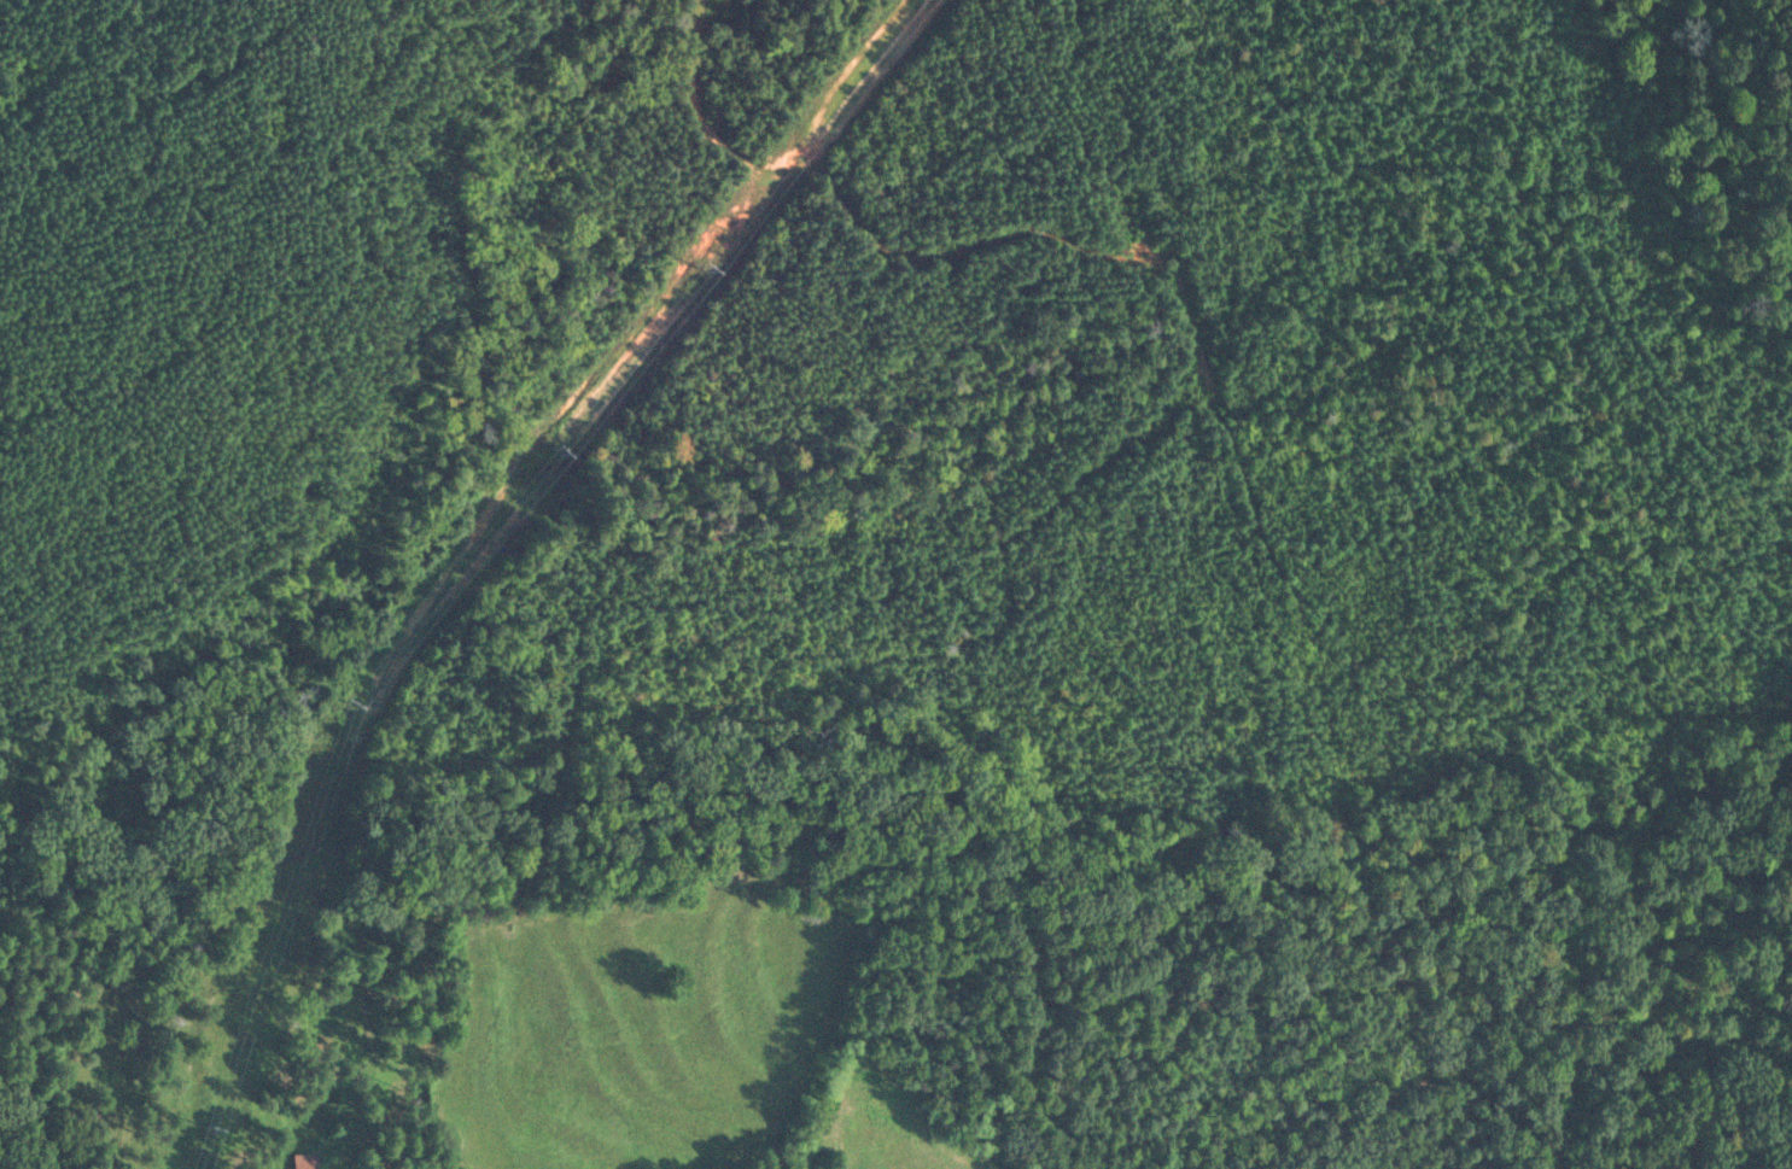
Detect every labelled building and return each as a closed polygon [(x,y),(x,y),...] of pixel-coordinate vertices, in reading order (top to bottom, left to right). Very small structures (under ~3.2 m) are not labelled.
[(316,1153),(291,1153),(291,1168),(316,1168),(316,1153)]
